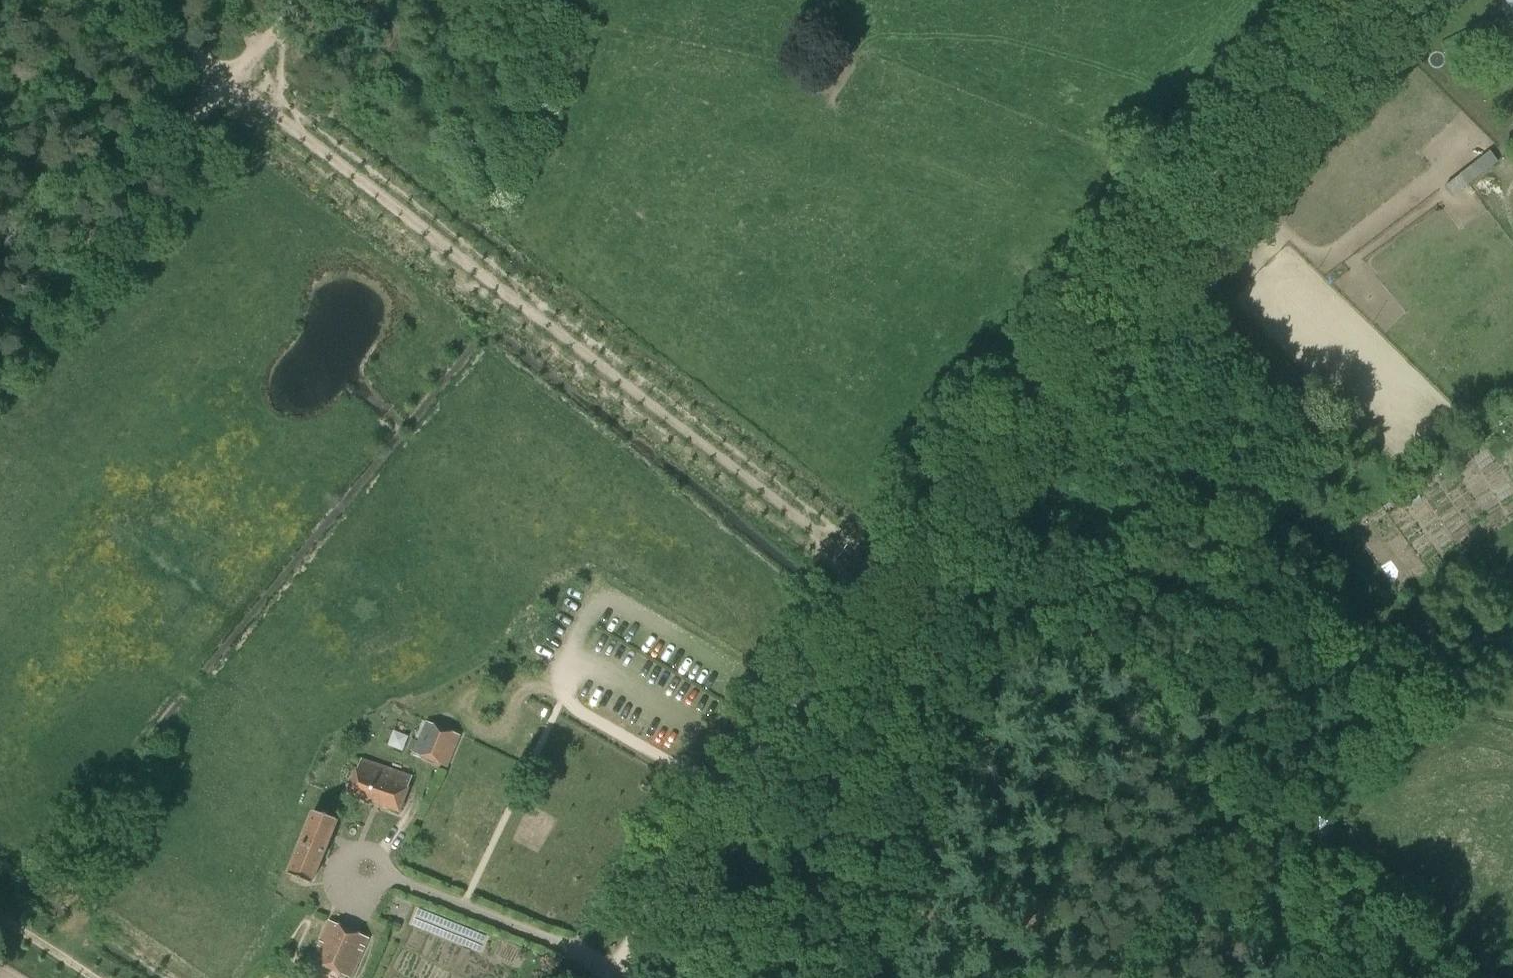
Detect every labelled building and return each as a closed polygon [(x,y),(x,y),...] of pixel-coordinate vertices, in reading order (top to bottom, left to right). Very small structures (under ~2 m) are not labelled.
[(1512,18),(1512,0),(1505,0),(1512,18)] [(1498,163),(1491,152),(1459,175),(1466,186),(1498,163)] [(429,722),(414,753),(447,768),(461,737),(429,722)] [(348,792),(400,811),(413,778),(361,759),(348,792)] [(289,873),(311,882),(321,857),(327,859),(330,851),(334,843),(328,841),(330,834),(336,819),(314,811),(289,873)] [(369,938),(329,920),(311,960),(350,977),(352,977),(369,938)]
